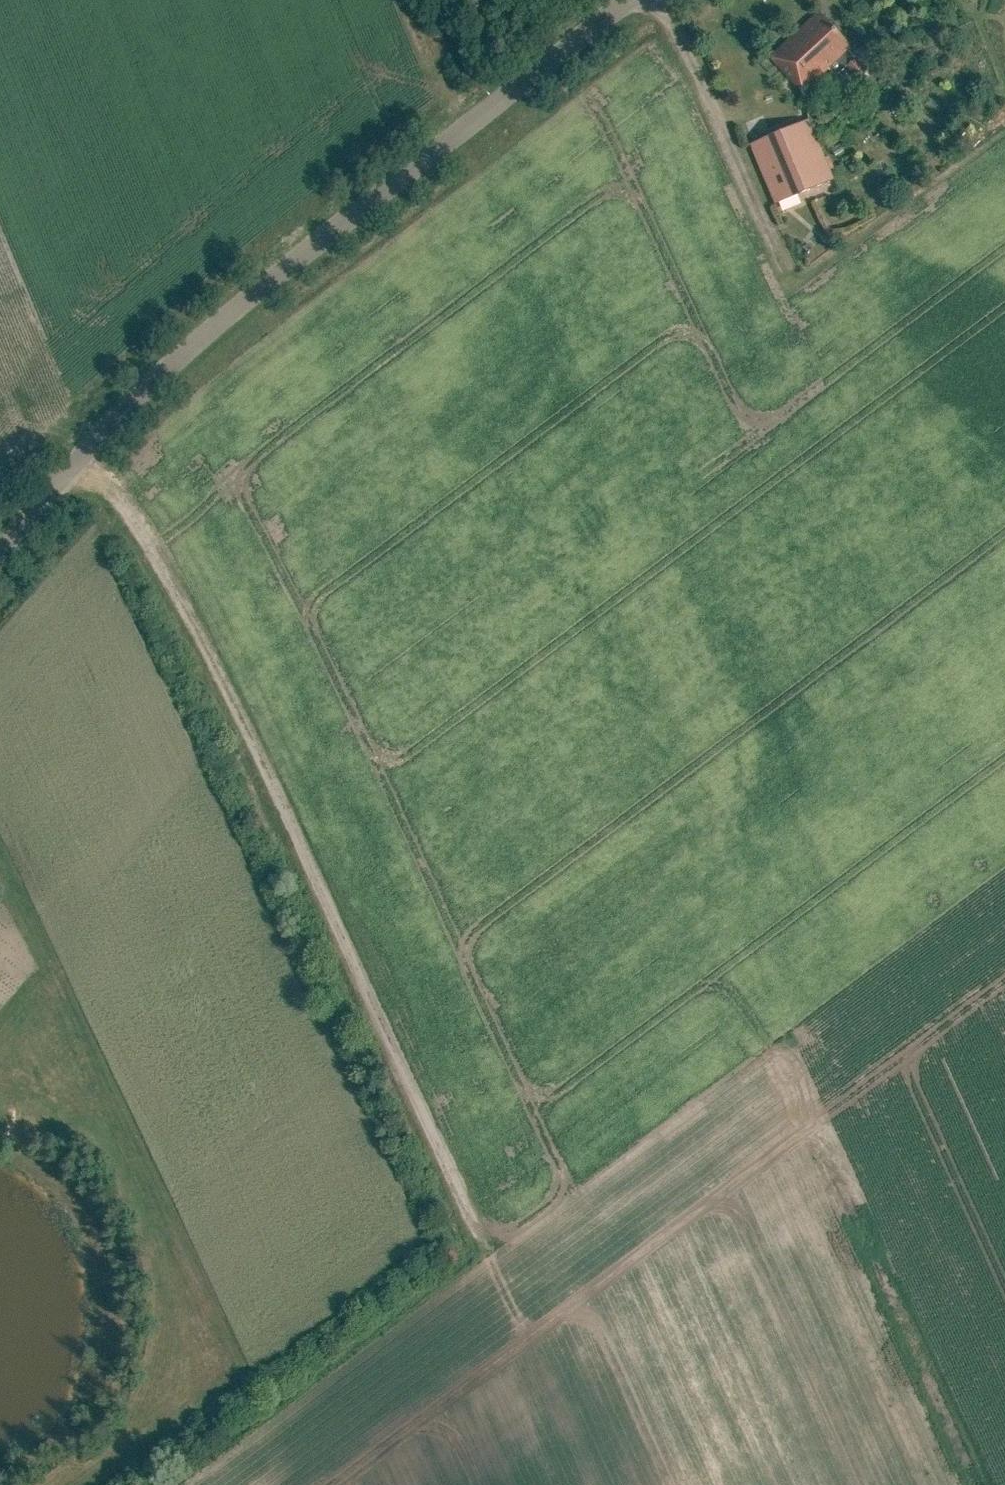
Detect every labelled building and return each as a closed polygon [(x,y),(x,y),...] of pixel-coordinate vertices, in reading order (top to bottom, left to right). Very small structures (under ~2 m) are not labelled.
[(803,92),(828,69),(833,74),(838,73),(848,64),(858,75),(866,67),(849,49),(852,46),(820,12),(771,58),(803,92)] [(751,142),(777,203),(834,179),(809,118),(751,142)] [(828,148),(846,137),(837,123),(820,134),(828,148)]
